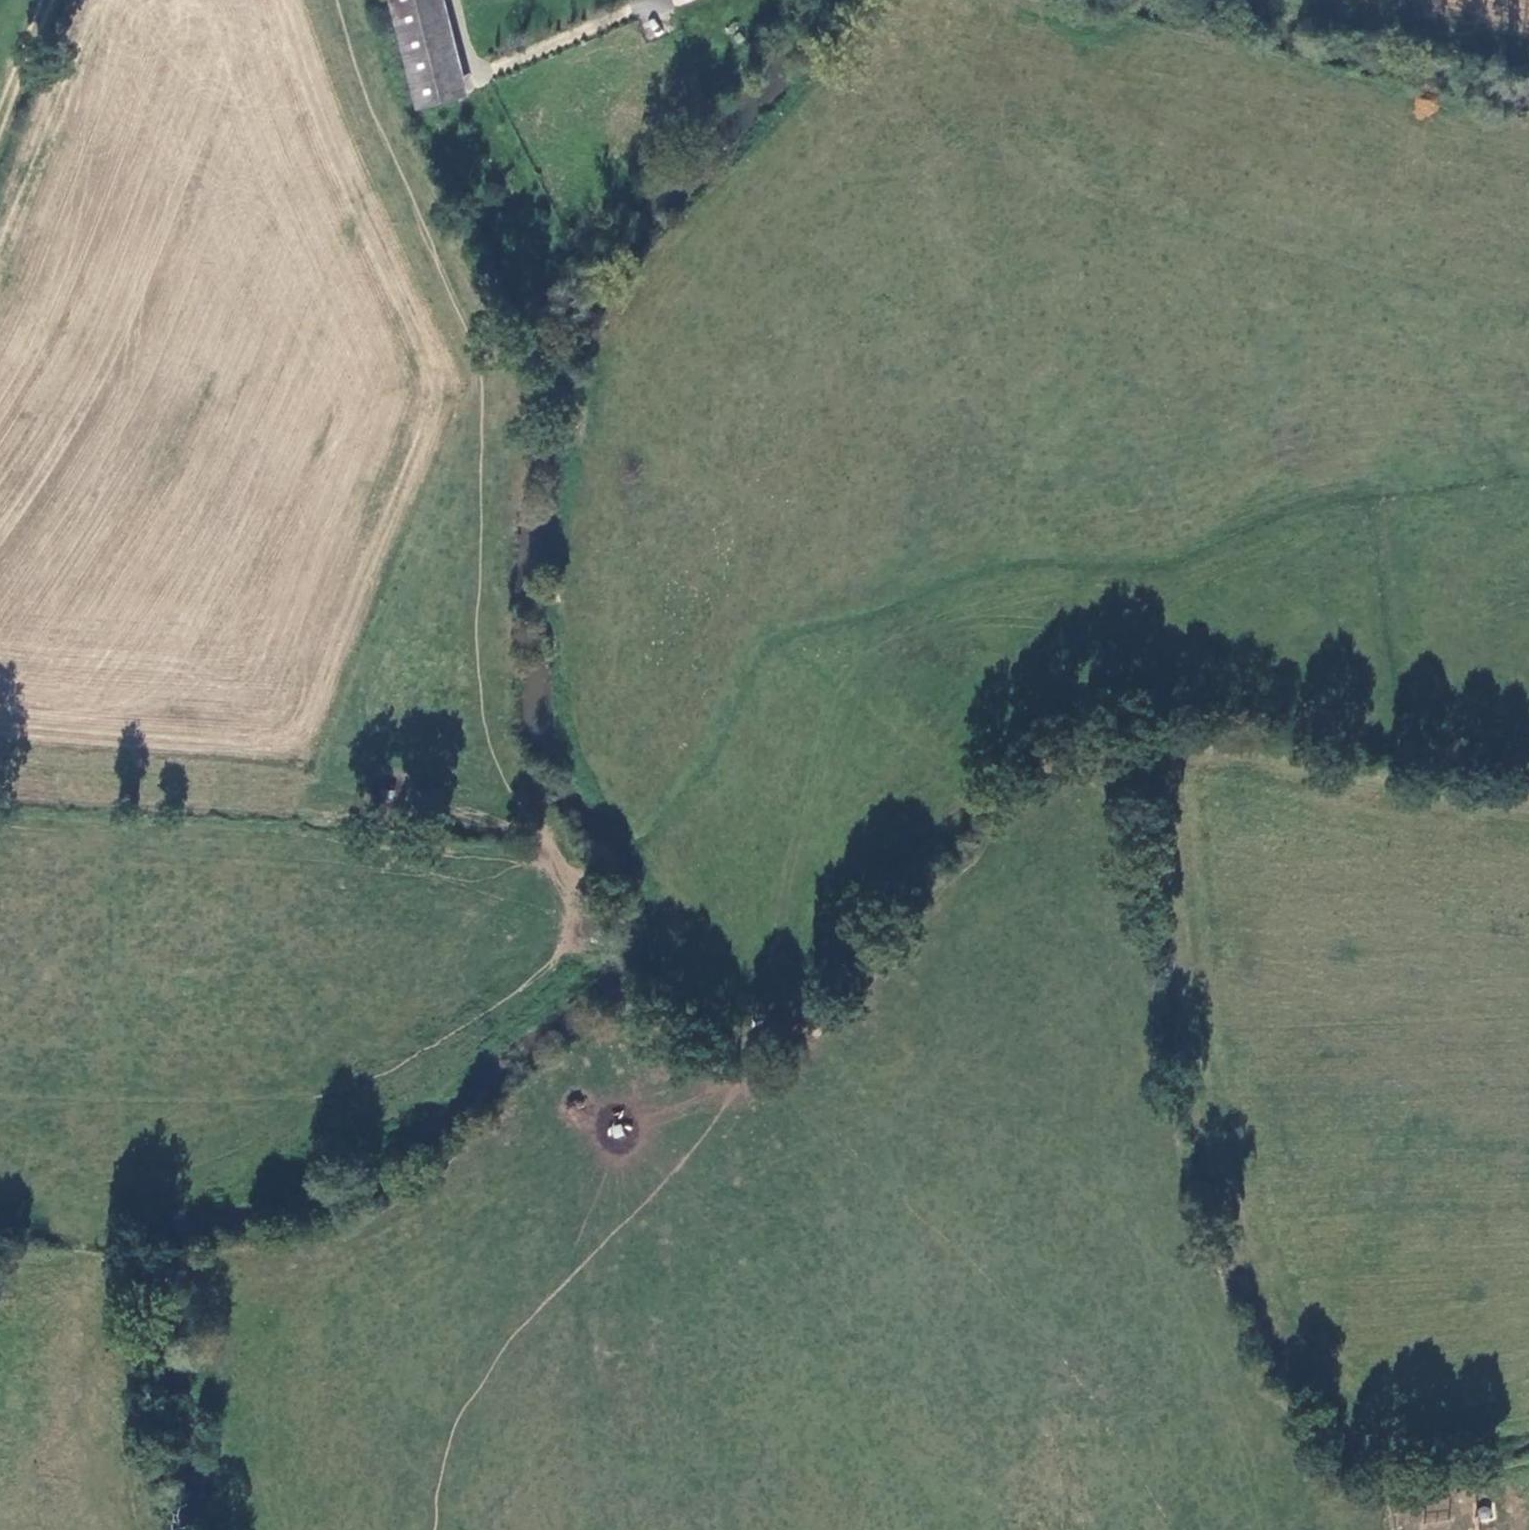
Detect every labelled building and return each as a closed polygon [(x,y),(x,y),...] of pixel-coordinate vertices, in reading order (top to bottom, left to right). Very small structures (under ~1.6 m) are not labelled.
[(471,96),(447,0),(392,0),(420,109),(471,96)] [(1416,98),(1413,116),(1434,120),(1437,102),(1416,98)]
